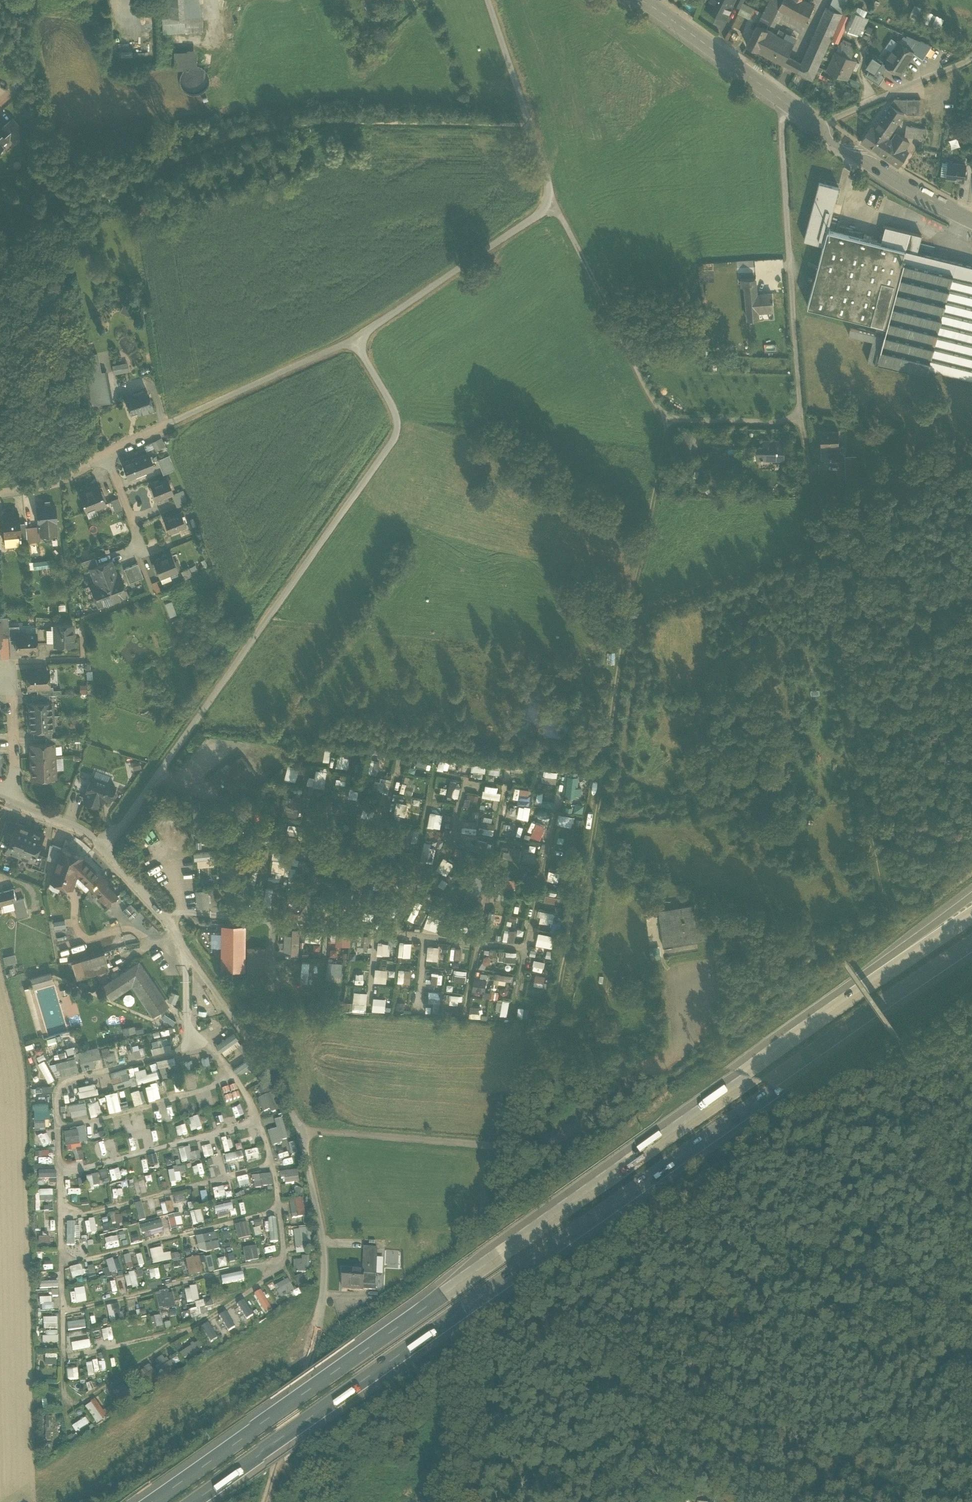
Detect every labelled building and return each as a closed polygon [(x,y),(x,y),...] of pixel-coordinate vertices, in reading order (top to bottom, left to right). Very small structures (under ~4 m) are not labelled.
[(162,15),(177,14),(200,12),(198,0),(161,0),(162,15)] [(706,6),(726,16),(733,3),(734,0),(709,0),(706,6)] [(778,8),(781,9),(805,21),(812,8),(814,4),(806,0),(782,0),(778,8)] [(829,7),(841,11),(845,0),(832,0),(829,7)] [(754,7),(743,2),(740,7),(751,12),(754,8),(754,7)] [(778,8),(768,2),(762,12),(760,18),(770,23),(771,21),(774,23),(781,9),(778,8)] [(801,64),(798,71),(812,78),(830,38),(834,29),(837,22),(842,12),(841,11),(829,7),(826,6),(801,64)] [(758,10),(754,8),(751,12),(749,17),(753,19),(758,10)] [(812,8),(805,21),(808,23),(815,10),(812,8)] [(758,10),(753,19),(758,21),(760,18),(762,12),(758,10)] [(851,10),(846,29),(860,33),(861,29),(869,31),(870,26),(864,24),(867,15),(851,10)] [(925,10),(921,21),(939,27),(943,15),(925,10)] [(201,18),(177,20),(177,14),(162,15),(163,31),(203,30),(201,18)] [(843,24),(837,22),(834,29),(839,31),(843,24)] [(767,29),(757,23),(746,44),(757,50),(768,29),(767,29)] [(781,26),(774,23),(773,25),(770,23),(767,29),(768,29),(777,34),(779,29),(781,26)] [(777,34),(768,29),(757,50),(783,63),(787,56),(794,43),(783,37),(777,34)] [(786,32),(779,29),(777,34),(783,37),(786,32)] [(839,31),(834,29),(830,38),(838,42),(842,33),(839,31)] [(147,34),(117,34),(117,47),(147,47),(147,34)] [(847,43),(841,41),(836,51),(845,55),(847,50),(844,49),(847,43)] [(914,51),(898,41),(884,62),(886,64),(900,73),(905,65),(904,64),(907,60),(908,61),(914,51)] [(195,47),(172,47),(173,63),(196,63),(195,47)] [(845,55),(836,51),(827,70),(847,79),(856,59),(845,55)] [(801,64),(787,56),(783,63),(798,71),(801,64)] [(884,62),(877,57),(870,68),(879,74),(886,64),(884,62)] [(190,91),(194,91),(199,90),(202,88),(205,85),(206,81),(206,77),(205,73),(203,70),(200,67),(196,66),(192,65),(188,67),(184,69),(181,73),(180,77),(181,82),(183,86),(186,89),(190,91)] [(907,98),(894,98),(891,102),(907,113),(907,98)] [(921,98),(907,98),(907,113),(921,113),(921,98)] [(904,114),(890,105),(882,117),(895,126),(904,114)] [(882,117),(874,129),(871,127),(862,140),(861,140),(880,153),(889,139),(887,137),(895,126),(882,117)] [(23,132),(11,118),(2,127),(3,129),(10,136),(14,141),(23,132)] [(926,128),(906,125),(905,135),(924,138),(926,128)] [(3,129),(0,131),(0,132),(6,139),(10,136),(3,129)] [(896,133),(891,140),(889,139),(880,153),(898,165),(908,151),(904,148),(909,141),(896,133)] [(965,164),(948,162),(946,176),(956,177),(956,179),(963,180),(965,164)] [(839,186),(819,181),(804,239),(823,244),(827,229),(828,229),(839,186)] [(828,229),(827,229),(823,244),(807,306),(885,326),(902,261),(899,260),(900,258),(902,258),(905,249),(910,231),(895,228),(891,245),(828,229)] [(917,252),(921,234),(910,231),(905,249),(902,258),(900,258),(899,260),(902,261),(885,326),(883,332),(876,330),(875,335),(850,328),(849,335),(873,341),(867,362),(926,377),(928,369),(971,381),(971,266),(917,252)] [(756,295),(755,279),(742,280),(742,287),(745,287),(748,320),(758,320),(758,312),(774,311),(773,300),(772,300),(772,293),(756,295)] [(83,356),(87,373),(96,371),(97,375),(103,374),(98,352),(83,356)] [(112,364),(114,372),(122,371),(121,367),(120,363),(112,364)] [(96,371),(87,373),(91,392),(93,402),(112,399),(107,373),(103,374),(97,375),(96,371)] [(146,390),(133,394),(131,390),(124,393),(129,408),(136,406),(137,411),(138,411),(152,406),(152,407),(152,406),(147,389),(146,389),(146,390)] [(839,431),(820,432),(821,447),(839,447),(839,446),(839,444),(839,431)] [(150,438),(153,447),(164,444),(161,434),(150,438)] [(691,440),(680,438),(678,451),(689,453),(691,440)] [(785,442),(763,442),(763,448),(757,448),(757,460),(784,461),(785,442)] [(839,447),(821,447),(821,454),(825,454),(825,460),(825,458),(830,458),(830,461),(832,461),(832,458),(845,458),(845,446),(839,446),(839,447)] [(148,452),(122,462),(127,476),(137,472),(138,474),(145,471),(144,469),(151,467),(152,463),(148,452)] [(168,454),(157,458),(160,465),(171,461),(168,454)] [(856,464),(856,456),(848,456),(847,456),(847,461),(844,461),(844,462),(845,462),(845,471),(856,470),(856,464)] [(171,461),(160,465),(163,472),(174,468),(171,461)] [(856,470),(845,471),(845,479),(856,478),(856,470)] [(167,477),(150,484),(155,497),(172,490),(167,477)] [(87,510),(86,506),(94,503),(95,506),(105,502),(98,484),(79,491),(86,510),(87,510)] [(182,488),(171,493),(174,499),(185,494),(182,488)] [(185,494),(174,499),(176,505),(187,501),(185,494)] [(118,496),(111,499),(115,510),(122,507),(118,496)] [(87,510),(86,510),(87,513),(96,509),(95,506),(94,503),(86,506),(87,510)] [(55,504),(36,505),(38,521),(39,521),(56,520),(55,504)] [(180,510),(163,517),(168,530),(177,526),(176,524),(183,521),(185,524),(185,523),(180,510)] [(18,512),(2,513),(4,543),(21,542),(20,537),(19,522),(18,512)] [(56,520),(39,521),(39,526),(40,533),(57,532),(56,520)] [(25,528),(26,536),(26,539),(34,539),(33,527),(25,528)] [(171,552),(153,560),(159,575),(160,575),(169,571),(178,568),(171,552)] [(94,556),(81,560),(85,569),(90,567),(97,564),(94,556)] [(49,557),(33,558),(34,566),(50,564),(49,557)] [(97,564),(90,567),(96,582),(90,584),(98,604),(128,593),(120,572),(116,574),(110,559),(97,564)] [(137,562),(123,567),(129,581),(143,576),(137,562)] [(189,566),(181,569),(184,577),(192,573),(189,566)] [(169,571),(160,575),(162,580),(171,576),(169,571)] [(156,579),(152,581),(155,591),(160,589),(156,579)] [(0,617),(0,621),(1,621),(1,629),(9,628),(8,627),(9,626),(8,616),(0,617)] [(72,623),(54,623),(54,627),(54,640),(55,644),(63,644),(64,646),(70,646),(71,643),(73,643),(72,623)] [(19,625),(9,626),(8,627),(9,628),(9,636),(9,639),(16,639),(15,633),(19,633),(19,625)] [(54,627),(36,628),(36,633),(37,641),(54,640),(54,627)] [(19,633),(15,633),(16,639),(16,651),(27,651),(29,652),(37,652),(37,641),(36,633),(19,633)] [(779,668),(760,677),(763,685),(770,682),(774,681),(783,677),(779,668)] [(46,669),(26,670),(27,687),(37,687),(49,686),(49,679),(46,676),(46,669)] [(772,687),(771,688),(776,700),(782,698),(777,685),(776,686),(772,687)] [(49,686),(37,687),(37,694),(50,693),(53,693),(53,686),(49,686)] [(52,702),(28,703),(29,716),(53,715),(52,702)] [(53,715),(29,716),(29,729),(53,728),(53,715)] [(46,742),(30,743),(31,756),(55,755),(54,743),(54,742),(46,742)] [(339,754),(335,764),(346,768),(350,757),(339,754)] [(55,755),(31,756),(32,777),(42,777),(45,780),(49,779),(51,777),(56,776),(55,755)] [(484,772),(486,763),(472,760),(470,770),(484,772)] [(490,764),(488,772),(497,773),(498,766),(490,764)] [(326,768),(315,767),(315,775),(308,775),(308,784),(325,785),(326,768)] [(89,780),(76,775),(71,789),(86,795),(87,791),(86,790),(89,780)] [(579,776),(568,775),(566,797),(578,797),(579,776)] [(115,785),(91,776),(89,780),(86,790),(87,791),(86,795),(84,800),(97,805),(99,799),(103,797),(110,799),(115,785)] [(449,779),(445,795),(457,798),(461,782),(449,779)] [(501,792),(497,791),(498,786),(484,784),(481,796),(499,799),(501,792)] [(349,787),(347,796),(357,798),(359,789),(349,787)] [(512,798),(527,799),(528,788),(513,787),(512,798)] [(285,795),(285,804),(291,804),(291,807),(301,807),(301,795),(285,795)] [(394,801),(393,813),(404,814),(406,802),(394,801)] [(428,812),(426,826),(439,827),(441,813),(428,812)] [(571,826),(574,816),(558,812),(556,822),(571,826)] [(5,822),(0,836),(0,839),(8,844),(15,826),(5,822)] [(30,830),(16,824),(15,826),(8,844),(5,851),(19,857),(30,830)] [(30,830),(19,857),(33,862),(34,862),(38,852),(44,835),(30,830)] [(422,842),(420,859),(433,861),(435,843),(422,842)] [(527,849),(521,849),(521,860),(534,860),(534,844),(528,844),(527,849)] [(62,850),(50,845),(48,856),(47,860),(57,864),(62,850)] [(505,845),(504,857),(517,858),(518,847),(505,845)] [(84,857),(62,849),(62,850),(57,864),(51,881),(50,886),(53,889),(55,882),(72,889),(79,872),(82,873),(87,878),(84,882),(85,887),(88,890),(91,887),(109,905),(118,896),(106,884),(108,882),(84,858),(84,857)] [(209,849),(192,850),(193,858),(195,858),(196,865),(209,865),(209,849)] [(48,856),(38,852),(34,862),(33,862),(31,866),(45,871),(47,860),(48,856)] [(0,892),(0,904),(14,901),(17,900),(14,889),(0,892)] [(214,889),(207,890),(208,902),(215,901),(214,889)] [(207,890),(197,891),(198,907),(209,906),(208,902),(207,890)] [(544,892),(543,899),(556,902),(557,895),(544,892)] [(24,898),(17,900),(14,901),(18,919),(29,916),(24,898)] [(407,918),(420,923),(428,905),(415,899),(407,918)] [(139,912),(131,903),(122,911),(131,920),(139,912)] [(699,940),(708,939),(706,925),(694,927),(691,906),(664,909),(667,941),(699,937),(699,940)] [(539,908),(536,919),(551,923),(554,911),(539,908)] [(486,910),(483,932),(491,933),(493,911),(486,910)] [(422,926),(435,930),(439,916),(427,912),(422,926)] [(248,923),(223,922),(222,969),(247,970),(248,923)] [(297,954),(298,928),(282,928),(281,954),(297,954)] [(501,939),(514,940),(515,929),(502,928),(501,939)] [(304,940),(320,941),(321,930),(305,929),(304,940)] [(547,945),(549,933),(537,930),(534,942),(547,945)] [(335,932),(334,945),(350,945),(350,932),(335,932)] [(356,950),(369,951),(370,934),(356,934),(356,950)] [(409,956),(411,942),(398,940),(396,955),(409,956)] [(376,954),(389,954),(390,941),(376,941),(376,954)] [(660,943),(650,944),(651,959),(661,958),(660,943)] [(269,946),(249,945),(248,990),(268,990),(269,946)] [(437,959),(438,945),(426,945),(426,958),(437,959)] [(460,946),(449,946),(449,958),(459,958),(460,946)] [(497,959),(515,959),(516,949),(497,949),(497,959)] [(106,953),(73,963),(78,979),(111,970),(106,953)] [(13,954),(6,956),(8,964),(15,962),(13,954)] [(531,967),(542,970),(544,960),(533,957),(531,967)] [(171,1005),(141,960),(102,985),(112,1000),(132,987),(133,986),(154,1017),(171,1005)] [(334,978),(335,961),(326,961),(326,978),(334,978)] [(386,981),(386,968),(373,968),(373,981),(386,981)] [(410,982),(410,968),(397,968),(397,981),(410,982)] [(453,980),(465,980),(466,968),(453,968),(453,980)] [(428,981),(437,982),(438,972),(429,971),(428,981)] [(493,980),(511,982),(513,974),(494,971),(493,980)] [(52,973),(31,978),(33,986),(54,980),(53,977),(52,973)] [(533,983),(543,984),(544,974),(534,973),(533,983)] [(473,975),(471,989),(484,991),(486,977),(473,975)] [(352,991),(351,1009),(365,1009),(366,991),(352,991)] [(171,1003),(178,1007),(183,999),(176,994),(175,996),(171,1003)] [(494,1008),(499,1009),(498,1014),(505,1015),(508,1000),(496,998),(494,1008)] [(429,1012),(430,1001),(419,1001),(418,1012),(429,1012)] [(479,1017),(480,1005),(469,1005),(468,1016),(479,1017)] [(183,1022),(170,1012),(166,1017),(179,1027),(183,1022)] [(127,1027),(115,1029),(117,1037),(128,1035),(127,1027)] [(234,1033),(216,1046),(220,1052),(223,1050),(239,1039),(234,1033)] [(119,1053),(125,1051),(122,1042),(116,1044),(119,1053)] [(152,1048),(153,1053),(172,1049),(170,1043),(152,1048)] [(79,1051),(84,1070),(96,1067),(94,1059),(102,1057),(99,1046),(79,1051)] [(109,1046),(103,1048),(107,1064),(118,1061),(115,1048),(110,1050),(109,1046)] [(249,1055),(231,1066),(235,1072),(237,1071),(253,1061),(249,1055)] [(175,1056),(158,1060),(160,1068),(177,1064),(175,1056)] [(209,1056),(201,1058),(203,1066),(211,1064),(209,1056)] [(56,1062),(58,1069),(60,1068),(62,1075),(79,1071),(76,1057),(56,1062)] [(45,1060),(38,1063),(49,1082),(55,1079),(45,1060)] [(192,1060),(185,1061),(187,1069),(194,1068),(192,1060)] [(148,1073),(146,1068),(135,1071),(139,1084),(161,1078),(159,1070),(148,1073)] [(131,1085),(128,1073),(114,1076),(117,1088),(131,1085)] [(77,1085),(78,1096),(96,1093),(95,1082),(77,1085)] [(153,1084),(146,1086),(150,1101),(157,1100),(153,1084)] [(259,1090),(263,1098),(270,1094),(271,1096),(275,1094),(271,1084),(259,1090)] [(139,1089),(131,1091),(135,1105),(143,1102),(139,1089)] [(106,1094),(111,1112),(122,1109),(120,1102),(117,1091),(106,1094)] [(263,1098),(259,1099),(264,1111),(271,1107),(272,1112),(277,1109),(271,1096),(270,1094),(263,1098)] [(127,1100),(120,1102),(122,1109),(129,1107),(127,1100)] [(30,1102),(31,1121),(49,1121),(49,1101),(30,1102)] [(88,1102),(91,1117),(98,1116),(94,1101),(88,1102)] [(72,1115),(87,1112),(85,1102),(70,1104),(72,1115)] [(147,1111),(151,1122),(160,1118),(155,1107),(147,1111)] [(233,1109),(224,1111),(225,1120),(235,1118),(233,1109)] [(281,1119),(275,1121),(280,1137),(286,1135),(281,1119)] [(117,1121),(108,1123),(110,1132),(119,1131),(117,1121)] [(190,1129),(191,1134),(204,1130),(202,1125),(190,1129)] [(83,1127),(76,1129),(76,1132),(77,1132),(79,1145),(79,1146),(87,1145),(83,1127)] [(79,1145),(77,1132),(76,1132),(64,1134),(66,1146),(79,1145)] [(142,1150),(138,1132),(125,1136),(129,1153),(142,1150)] [(40,1134),(36,1136),(44,1149),(48,1147),(40,1134)] [(230,1141),(220,1143),(223,1154),(233,1151),(230,1141)] [(252,1159),(262,1158),(261,1148),(251,1150),(252,1159)] [(185,1150),(179,1152),(182,1164),(187,1163),(185,1150)] [(155,1156),(147,1158),(150,1167),(157,1165),(155,1156)] [(172,1159),(165,1160),(166,1167),(173,1166),(172,1159)] [(230,1159),(224,1160),(227,1172),(233,1171),(230,1159)] [(298,1169),(280,1172),(281,1179),(285,1178),(286,1182),(294,1181),(293,1177),(299,1176),(298,1169)] [(174,1172),(168,1173),(170,1185),(182,1183),(180,1174),(174,1175),(174,1172)] [(100,1177),(102,1185),(110,1183),(108,1174),(100,1177)] [(250,1177),(252,1189),(272,1186),(270,1174),(250,1177)] [(92,1177),(86,1178),(88,1193),(94,1192),(93,1187),(92,1177)] [(225,1189),(218,1191),(220,1202),(227,1200),(225,1189)] [(205,1195),(195,1198),(197,1208),(207,1206),(205,1195)] [(265,1195),(258,1197),(261,1210),(268,1209),(265,1195)] [(302,1199),(290,1201),(293,1215),(297,1214),(297,1217),(305,1216),(302,1199)] [(234,1216),(231,1202),(219,1204),(222,1218),(234,1216)] [(171,1203),(160,1205),(164,1217),(175,1215),(171,1203)] [(218,1208),(211,1209),(213,1222),(220,1221),(218,1208)] [(201,1212),(194,1214),(198,1227),(205,1225),(201,1212)] [(115,1213),(109,1214),(111,1227),(123,1225),(122,1217),(116,1218),(115,1213)] [(52,1219),(40,1215),(39,1219),(50,1224),(52,1219)] [(169,1220),(171,1229),(181,1227),(179,1218),(169,1220)] [(276,1218),(267,1219),(268,1242),(277,1242),(276,1218)] [(246,1224),(234,1225),(236,1240),(248,1238),(246,1224)] [(77,1225),(70,1225),(70,1227),(65,1227),(65,1240),(69,1240),(69,1242),(77,1242),(77,1225)] [(143,1241),(140,1225),(137,1226),(132,1227),(133,1230),(129,1231),(131,1244),(137,1242),(138,1245),(141,1245),(140,1242),(143,1241)] [(259,1227),(252,1229),(254,1237),(261,1235),(259,1227)] [(307,1229),(300,1229),(302,1247),(309,1247),(307,1229)] [(110,1235),(99,1237),(102,1249),(113,1247),(110,1235)] [(213,1235),(202,1237),(205,1250),(215,1248),(213,1235)] [(98,1240),(88,1242),(91,1255),(101,1253),(98,1240)] [(223,1241),(227,1263),(233,1262),(229,1240),(223,1241)] [(271,1243),(261,1245),(264,1254),(273,1252),(271,1243)] [(256,1248),(241,1248),(242,1262),(256,1261),(256,1248)] [(377,1249),(364,1248),(363,1272),(364,1272),(364,1274),(376,1274),(377,1249)] [(162,1249),(150,1252),(154,1267),(172,1262),(170,1255),(164,1256),(162,1249)] [(143,1256),(132,1259),(134,1269),(145,1266),(143,1256)] [(183,1260),(186,1277),(201,1274),(197,1257),(183,1260)] [(301,1261),(297,1261),(297,1271),(307,1272),(307,1257),(302,1257),(301,1261)] [(118,1258),(105,1261),(106,1268),(102,1269),(103,1275),(120,1271),(118,1258)] [(52,1269),(51,1260),(43,1261),(44,1270),(52,1269)] [(92,1265),(86,1267),(88,1274),(94,1273),(92,1265)] [(81,1266),(70,1269),(73,1280),(84,1277),(81,1266)] [(363,1272),(343,1271),(342,1289),(363,1290),(375,1290),(376,1274),(364,1274),(364,1272),(363,1272)] [(220,1286),(243,1280),(241,1272),(218,1278),(220,1286)] [(139,1289),(134,1273),(129,1275),(130,1278),(124,1280),(127,1289),(132,1288),(133,1291),(139,1289)] [(276,1289),(274,1285),(286,1279),(285,1276),(265,1285),(268,1292),(276,1289)] [(114,1282),(105,1282),(106,1293),(115,1292),(114,1282)] [(287,1284),(275,1290),(281,1300),(292,1293),(287,1284)] [(74,1290),(74,1293),(76,1303),(76,1304),(86,1303),(84,1288),(74,1290)] [(184,1291),(188,1305),(198,1302),(195,1289),(184,1291)] [(259,1290),(250,1295),(261,1315),(270,1310),(259,1290)] [(175,1308),(172,1295),(168,1296),(168,1292),(159,1294),(160,1298),(156,1299),(159,1311),(175,1308)] [(243,1300),(235,1305),(244,1321),(252,1316),(243,1300)] [(214,1309),(212,1301),(188,1307),(192,1321),(201,1319),(200,1316),(207,1314),(206,1311),(214,1309)] [(118,1305),(106,1308),(110,1324),(121,1322),(118,1305)] [(217,1316),(226,1332),(234,1327),(226,1311),(217,1316)] [(162,1328),(161,1318),(155,1319),(155,1320),(152,1321),(153,1329),(162,1328)] [(199,1327),(208,1343),(216,1339),(208,1323),(199,1327)] [(176,1352),(194,1344),(192,1339),(173,1346),(176,1352)] [(197,1345),(180,1355),(184,1361),(200,1351),(197,1345)] [(163,1358),(156,1362),(158,1365),(156,1366),(159,1370),(156,1371),(165,1383),(171,1379),(168,1374),(176,1369),(171,1361),(169,1363),(166,1359),(165,1360),(163,1358)] [(78,1371),(67,1371),(68,1382),(78,1382),(78,1371)] [(160,1379),(156,1371),(137,1383),(142,1390),(160,1379)] [(93,1382),(88,1385),(91,1391),(96,1388),(93,1382)] [(127,1393),(122,1385),(113,1390),(121,1403),(134,1395),(131,1391),(127,1393)] [(94,1401),(90,1404),(91,1405),(102,1420),(106,1416),(94,1401)] [(91,1405),(85,1409),(97,1426),(103,1422),(102,1420),(91,1405)] [(90,1425),(86,1419),(72,1428),(76,1433),(90,1425)]
